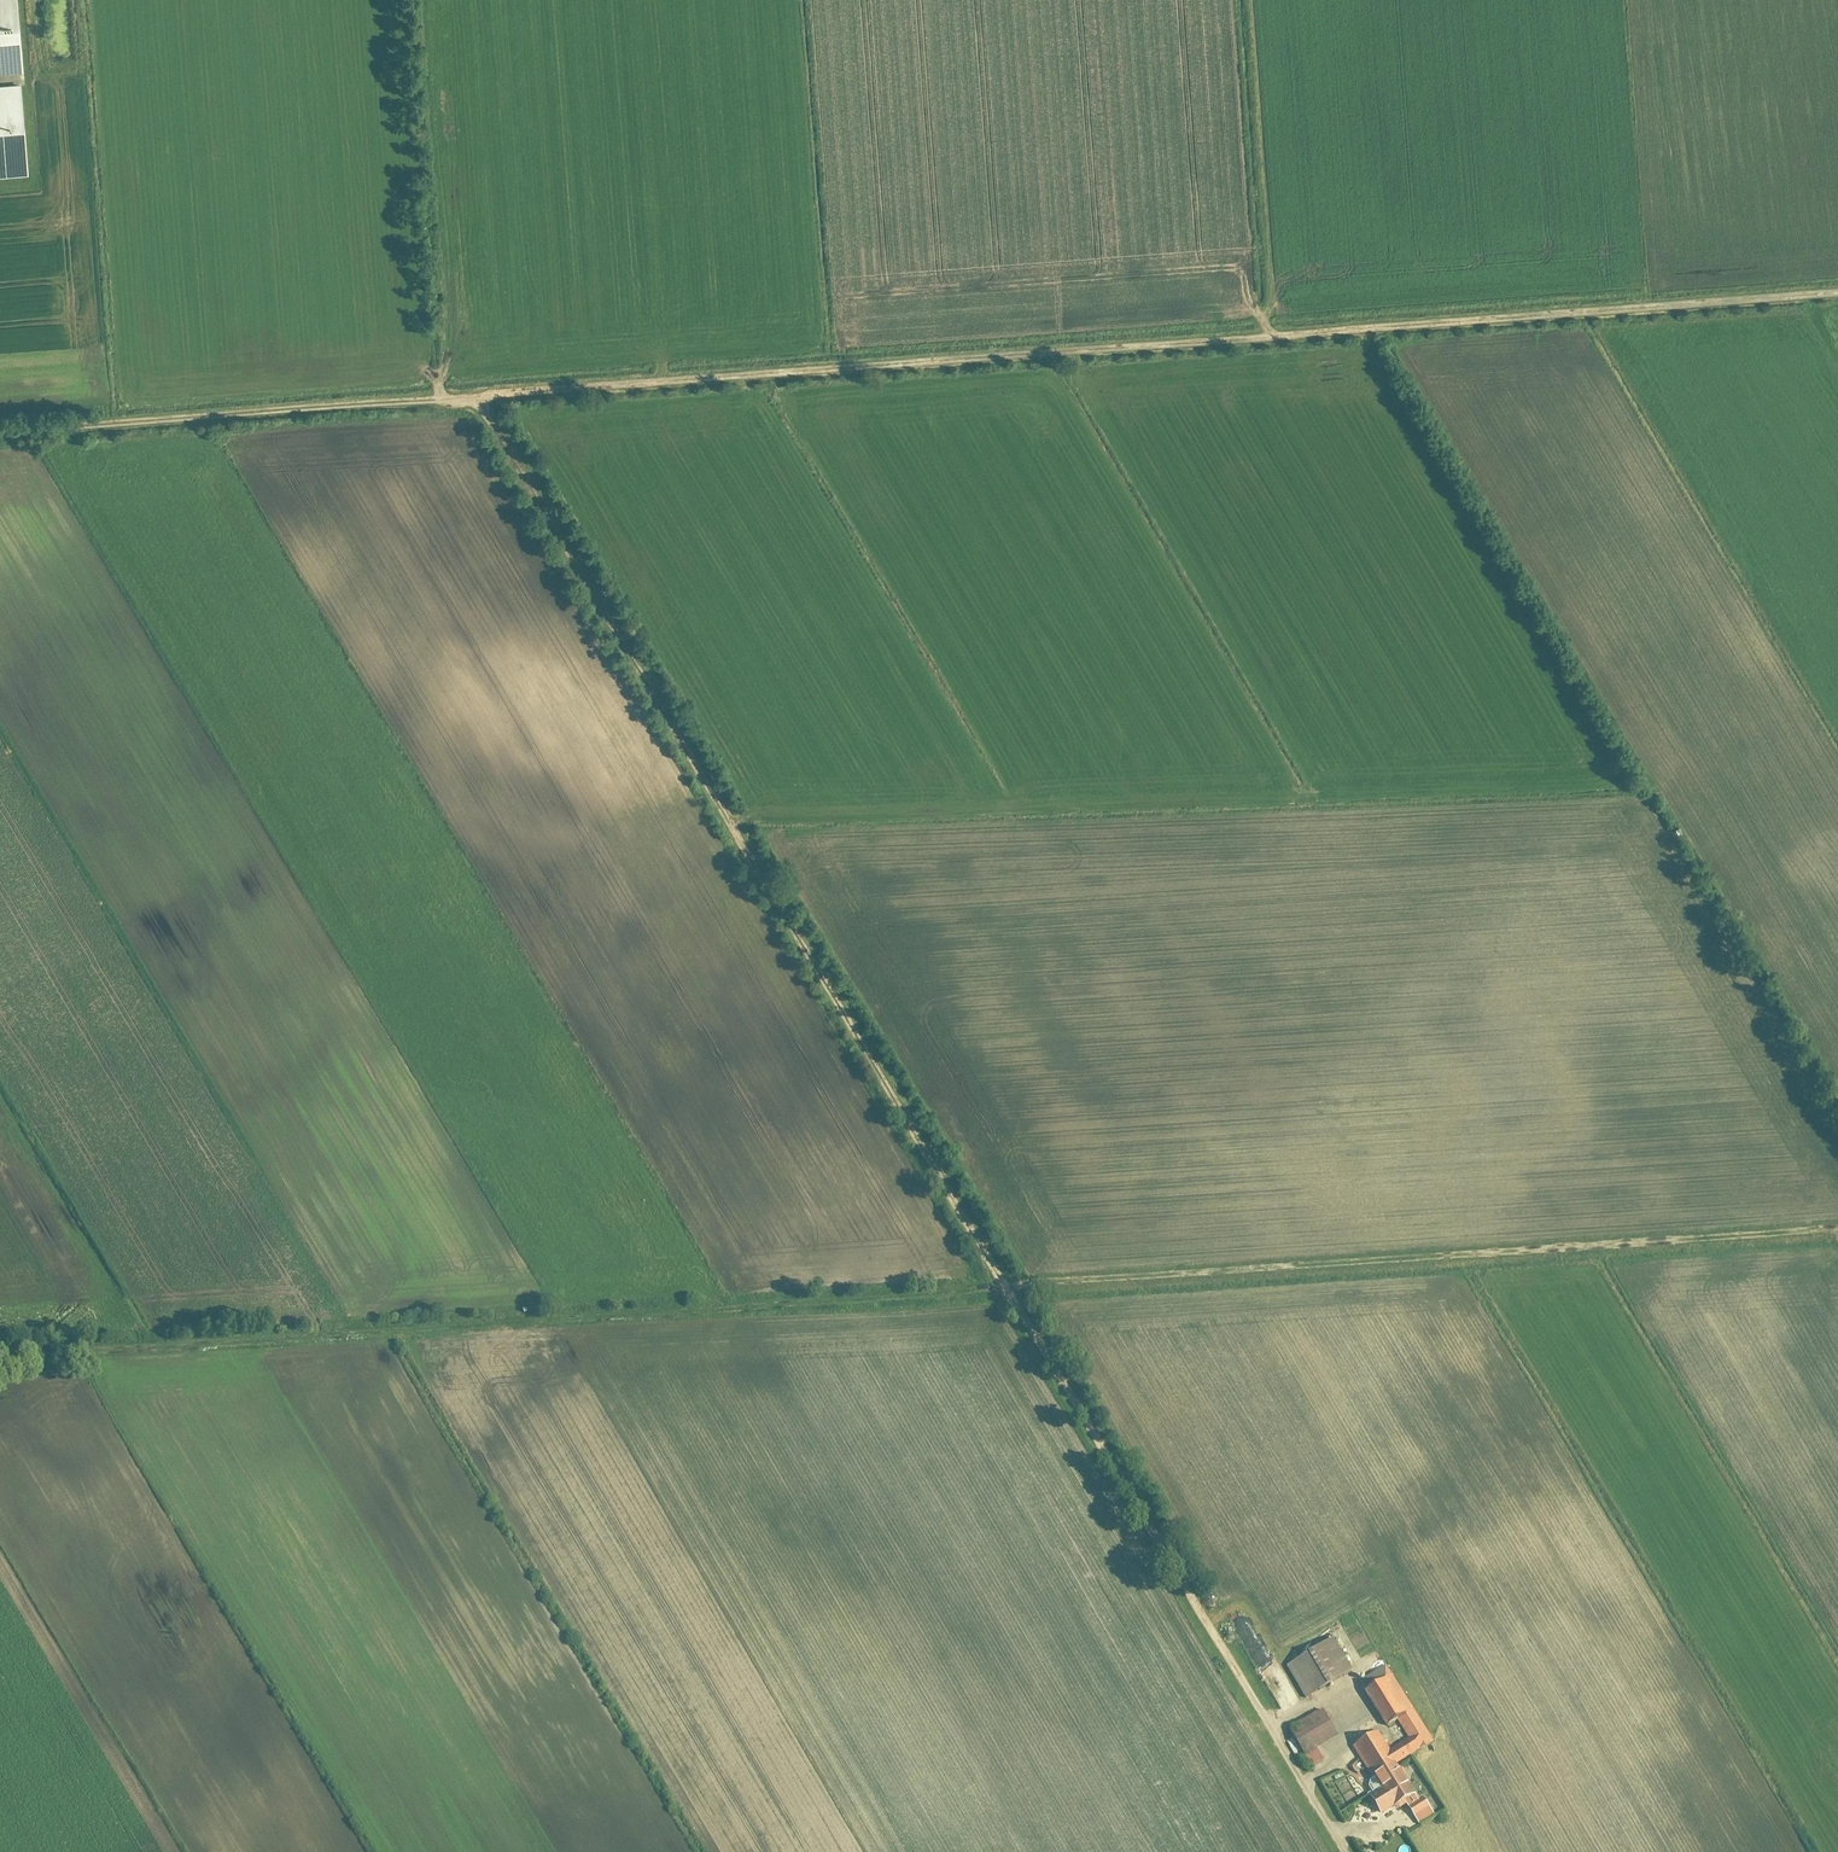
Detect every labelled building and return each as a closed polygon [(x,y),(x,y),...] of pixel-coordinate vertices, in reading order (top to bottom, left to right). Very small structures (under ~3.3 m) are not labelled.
[(24,177),(17,89),(0,90),(0,179),(24,177)] [(1285,1666),(1304,1698),(1347,1672),(1328,1640),(1285,1666)] [(1385,1726),(1395,1720),(1406,1735),(1388,1747),(1378,1732),(1353,1748),(1380,1790),(1367,1798),(1380,1819),(1417,1795),(1397,1763),(1416,1750),(1418,1754),(1436,1742),(1387,1666),(1359,1685),(1385,1726)] [(1322,1711),(1287,1732),(1302,1758),(1337,1737),(1322,1711)] [(1410,1808),(1416,1819),(1430,1811),(1424,1800),(1410,1808)]
